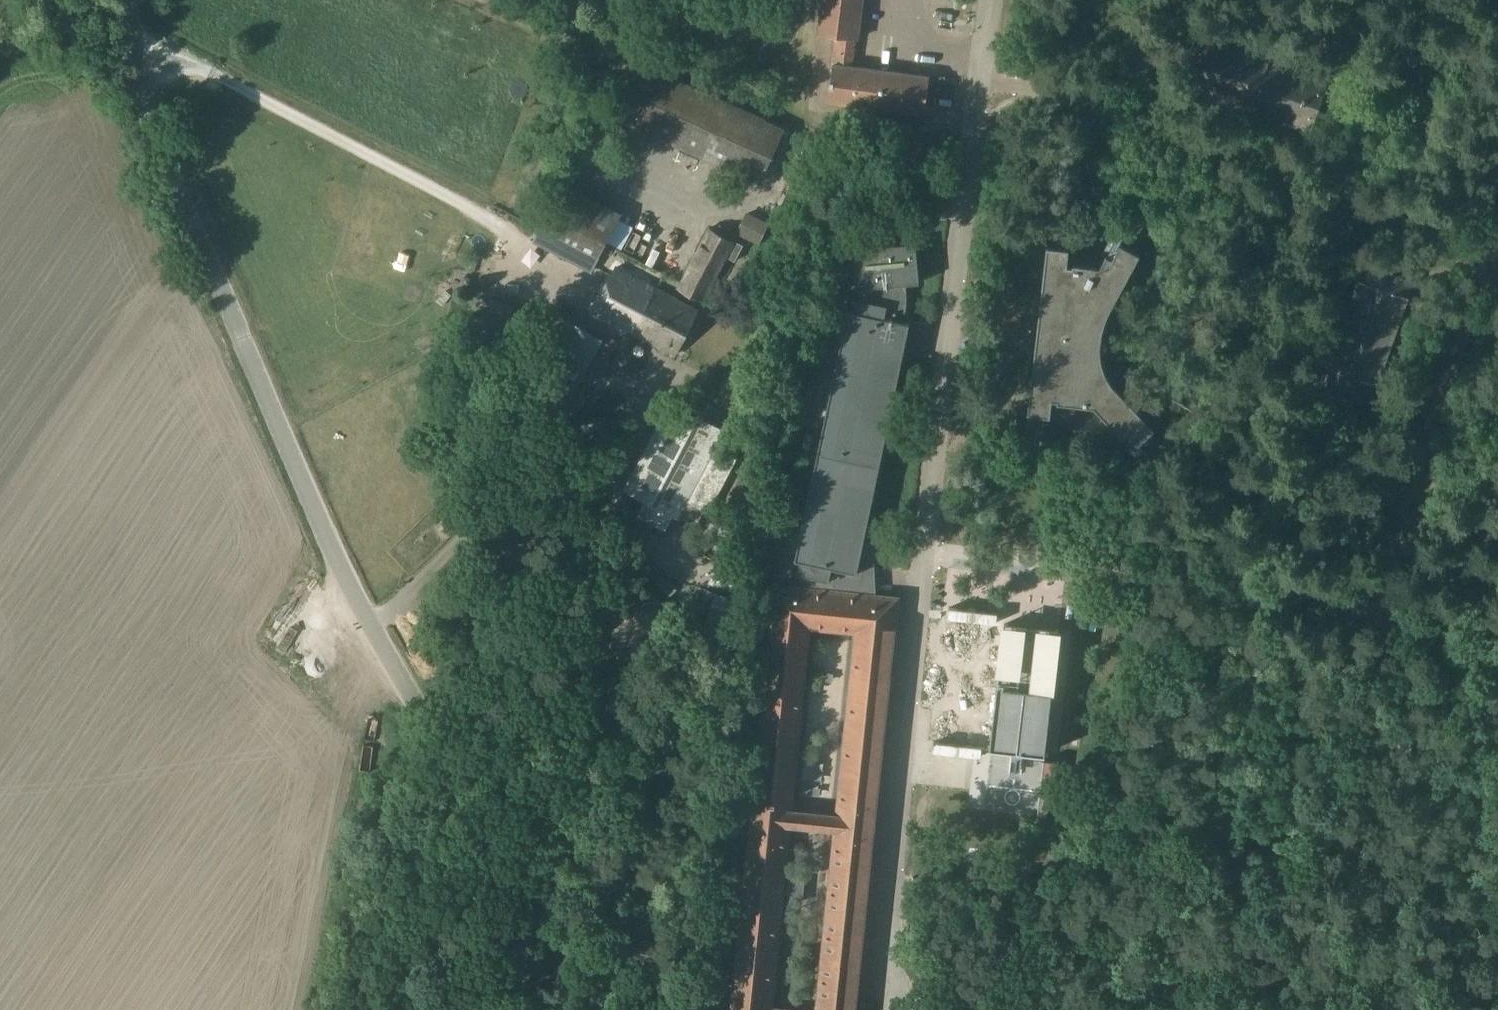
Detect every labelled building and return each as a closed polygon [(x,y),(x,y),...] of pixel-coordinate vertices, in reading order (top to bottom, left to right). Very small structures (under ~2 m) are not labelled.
[(820,33),(836,35),(833,64),(834,64),(829,101),(926,113),(931,75),(853,65),(856,37),(859,38),(863,0),(824,0),(820,33)] [(1215,37),(1197,88),(1310,129),(1328,78),(1215,37)] [(615,115),(761,182),(786,127),(640,60),(615,115)] [(901,139),(899,159),(920,162),(922,141),(901,139)] [(565,182),(535,239),(593,269),(623,212),(565,182)] [(714,221),(680,286),(705,299),(728,256),(736,260),(744,244),(736,240),(739,234),(714,221)] [(804,574),(801,586),(872,594),(871,571),(876,571),(874,534),(866,535),(903,356),(902,356),(902,357),(896,355),(906,314),(907,308),(908,301),(908,295),(907,289),(907,282),(920,281),(917,241),(854,247),(858,287),(863,286),(862,298),(857,297),(854,310),(849,309),(796,558),(801,559),(798,572),(804,574)] [(1059,400),(1095,404),(1123,434),(1128,429),(1139,441),(1156,426),(1113,381),(1111,377),(1109,374),(1107,370),(1106,366),(1105,363),(1104,359),(1103,357),(1102,353),(1102,349),(1103,349),(1104,348),(1106,347),(1106,346),(1107,346),(1107,345),(1107,344),(1107,343),(1107,342),(1107,341),(1106,340),(1105,339),(1104,338),(1102,338),(1103,336),(1103,331),(1104,326),(1106,321),(1106,319),(1108,315),(1109,312),(1111,308),(1113,303),(1141,251),(1122,241),(1114,255),(1108,252),(1101,264),(1074,261),(1074,263),(1069,263),(1071,246),(1048,244),(1029,411),(1052,414),(1053,397),(1059,398),(1059,400)] [(1366,260),(1323,383),(1372,400),(1416,277),(1366,260)] [(700,309),(664,291),(618,266),(595,311),(641,336),(676,354),(700,309)] [(603,339),(557,312),(541,339),(545,342),(531,366),(546,375),(554,361),(560,364),(566,354),(588,366),(603,339)] [(565,372),(547,408),(563,417),(582,381),(565,372)] [(725,427),(671,400),(626,489),(679,517),(725,427)] [(814,435),(806,434),(806,435),(803,450),(811,451),(814,435)] [(759,466),(747,463),(744,475),(755,479),(759,466)] [(777,584),(733,1009),(803,1009),(771,1007),(790,823),(837,828),(818,1009),(857,1009),(899,597),(877,594),(872,594),(801,586),(777,584)] [(724,644),(739,599),(716,591),(701,637),(724,644)] [(1025,624),(1013,623),(1006,622),(1005,622),(991,746),(1004,748),(1012,749),(1024,750),(1032,751),(1047,752),(1060,628),(1041,626),(1025,624)]
